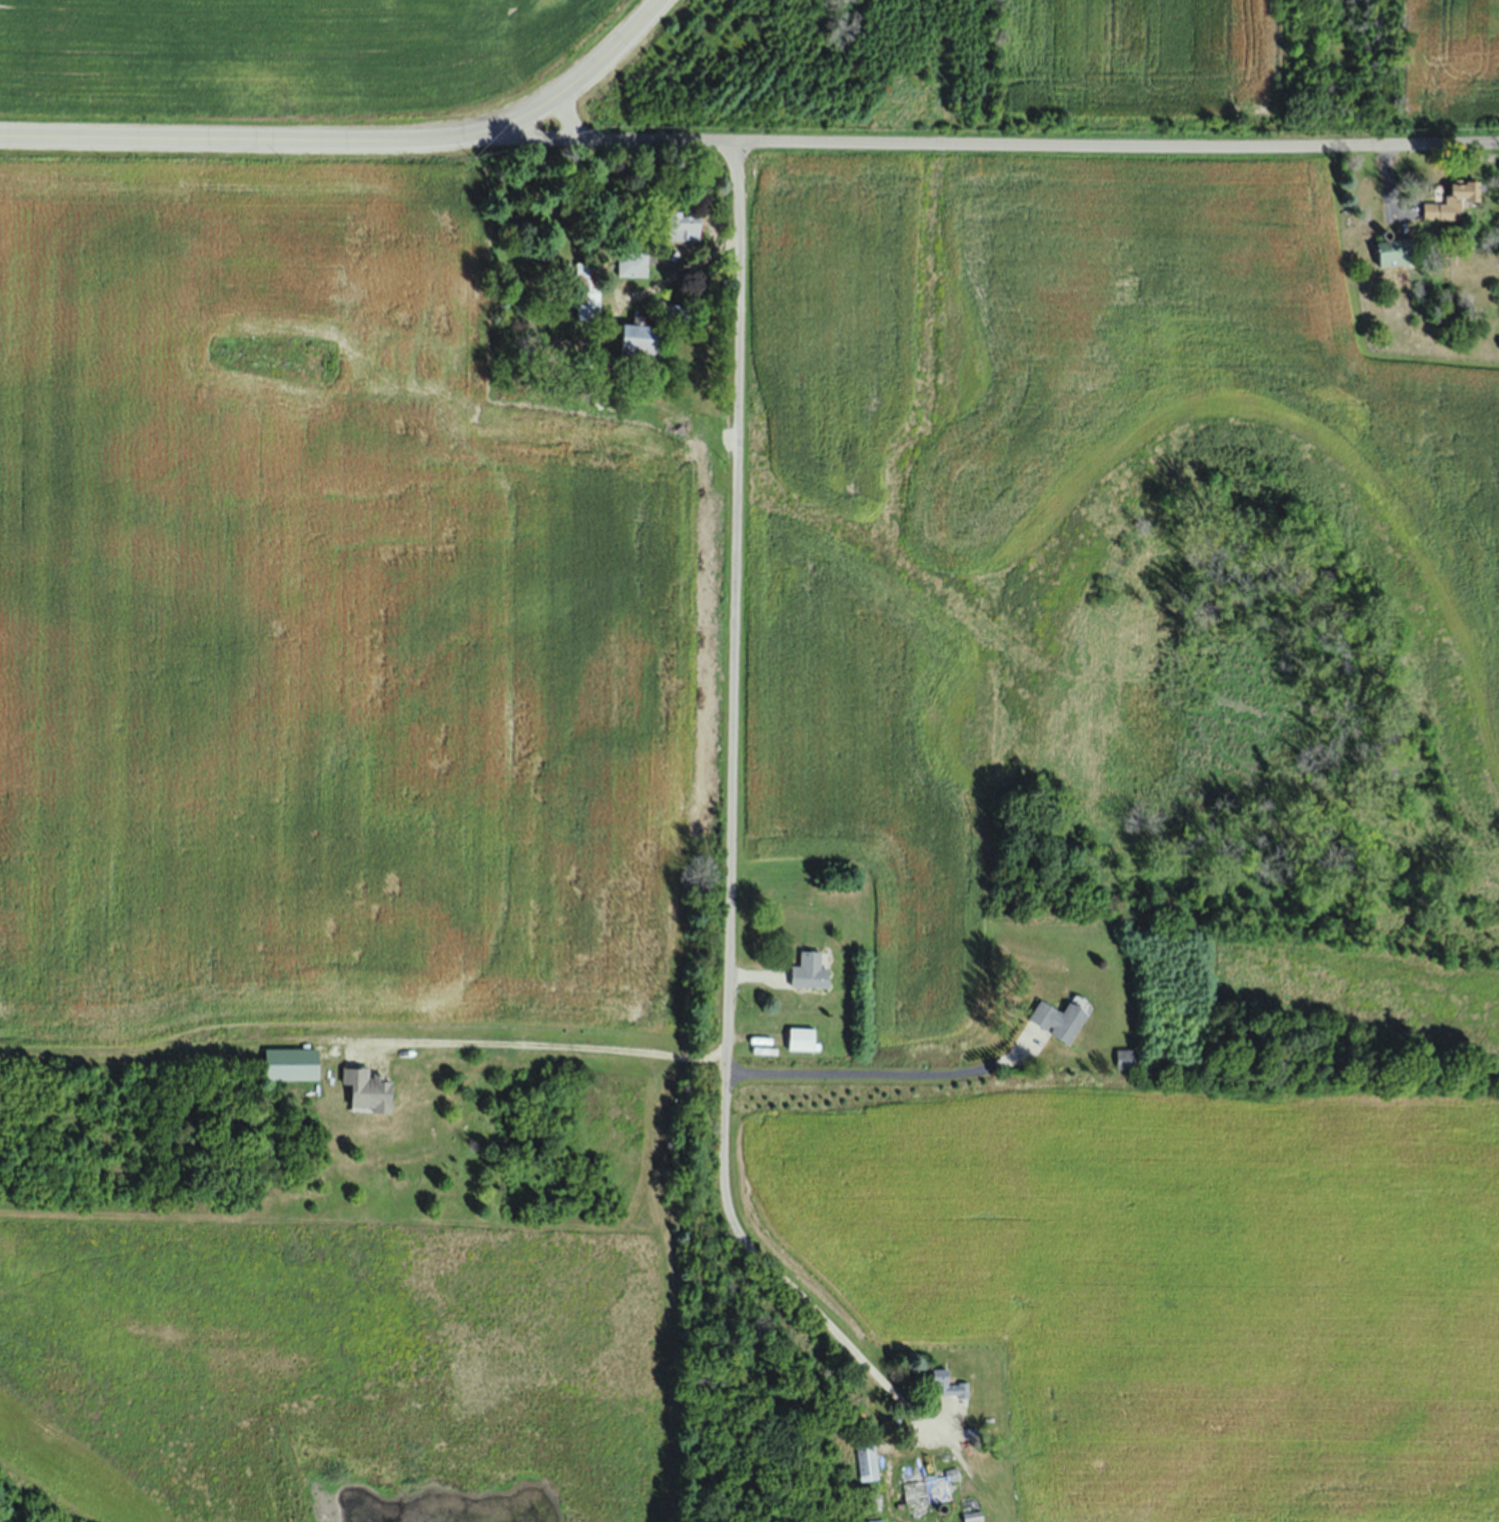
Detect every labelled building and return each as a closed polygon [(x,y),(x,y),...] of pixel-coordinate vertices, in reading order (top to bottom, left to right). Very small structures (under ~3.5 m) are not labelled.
[(1457,201),(1428,201),(1428,220),(1470,220),(1470,203),(1487,203),(1487,182),(1457,182),(1457,201)] [(704,243),(709,214),(684,210),(679,239),(704,243)] [(620,277),(652,277),(652,253),(620,253),(620,277)] [(581,320),(605,320),(604,260),(580,260),(581,320)] [(668,362),(670,327),(629,325),(627,359),(668,362)] [(568,328),(534,328),(534,348),(568,348),(568,328)] [(795,966),(794,987),(832,988),(833,968),(825,968),(825,951),(805,950),(804,966),(795,966)] [(1031,1021),(1073,1045),(1092,1012),(1073,1001),(1067,1012),(1043,999),(1031,1021)] [(791,1051),(820,1051),(820,1028),(791,1028),(791,1051)] [(1138,1050),(1119,1050),(1119,1071),(1138,1071),(1138,1050)] [(347,1085),(355,1085),(355,1111),(400,1111),(400,1078),(375,1078),(375,1067),(347,1067),(347,1085)] [(963,1499),(959,1472),(904,1481),(908,1508),(963,1499)]
